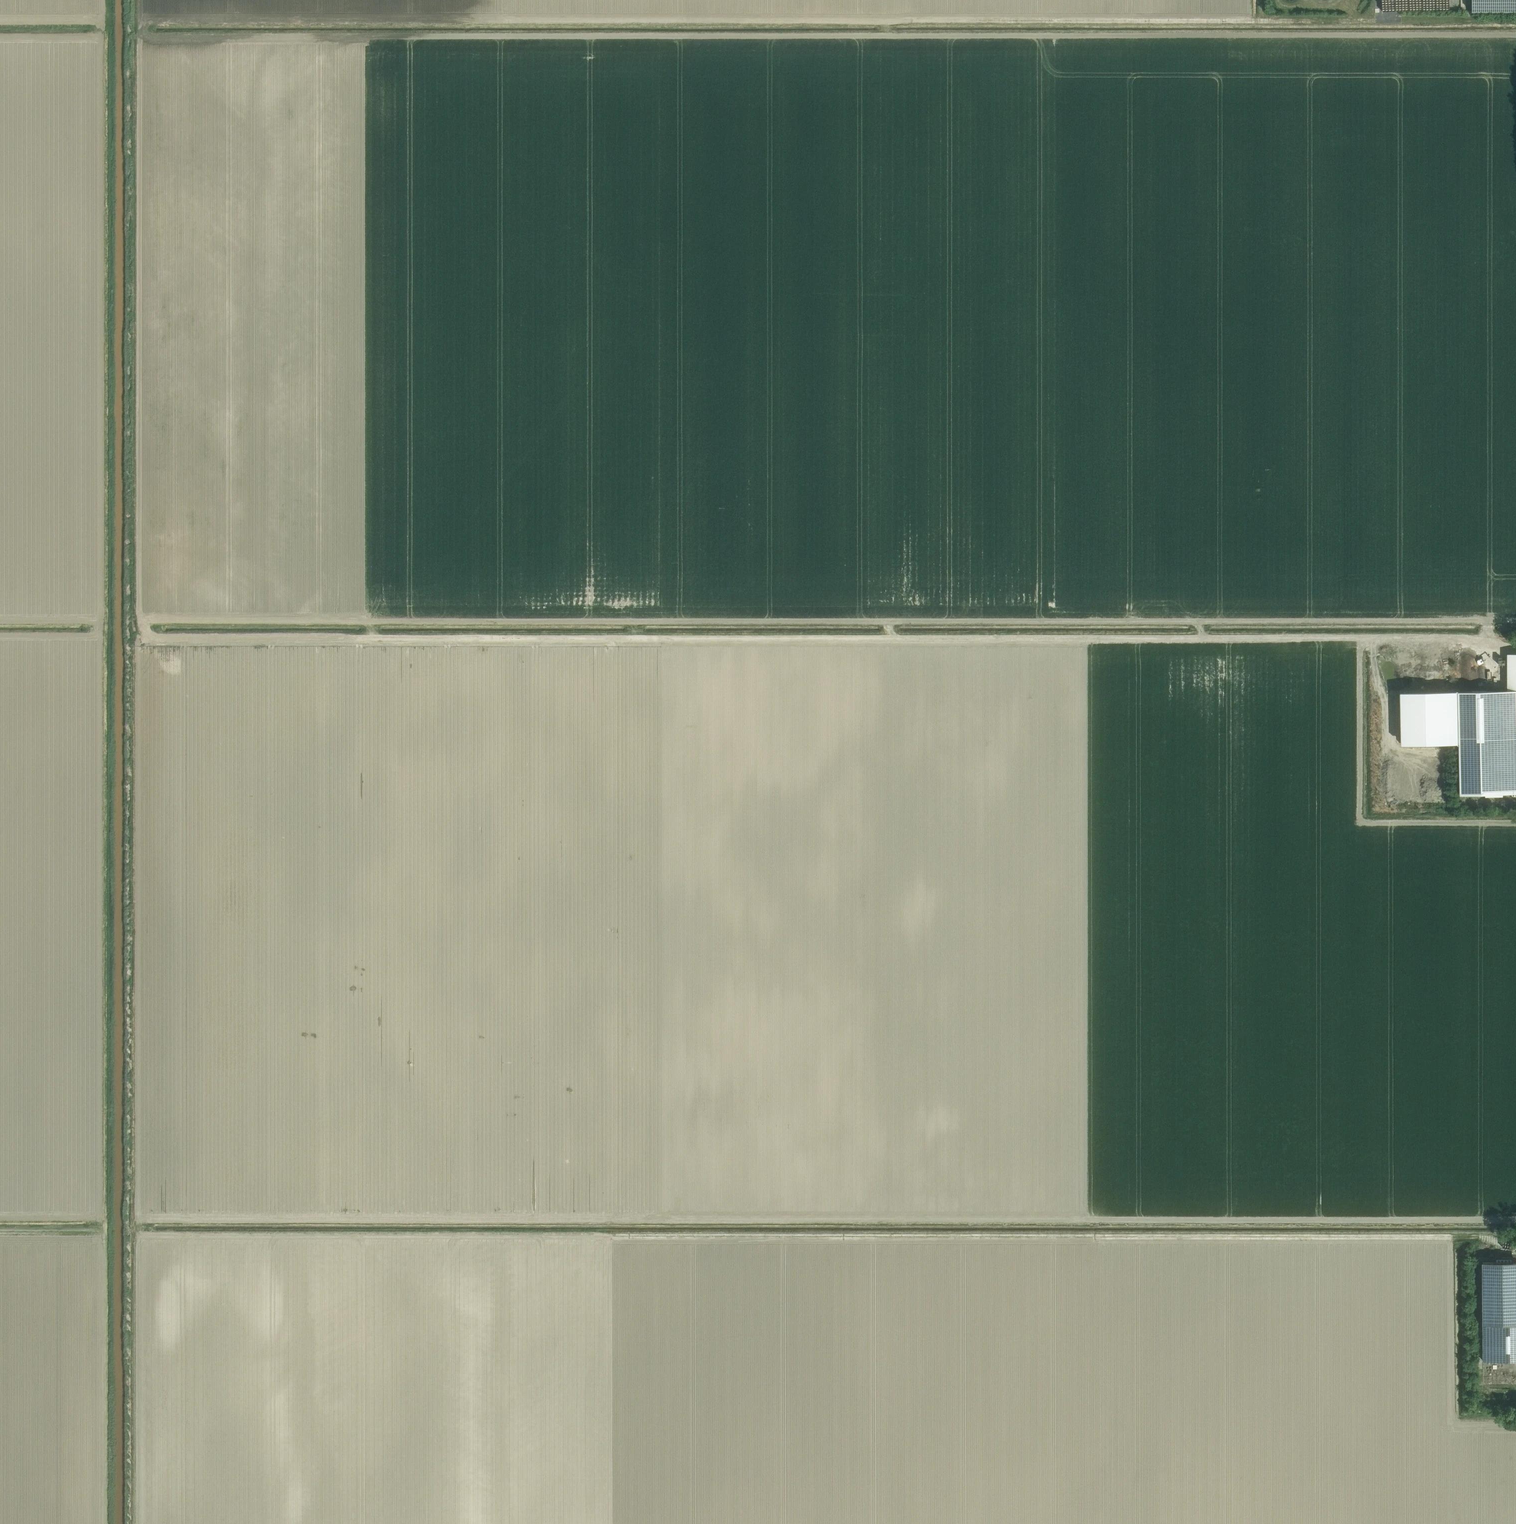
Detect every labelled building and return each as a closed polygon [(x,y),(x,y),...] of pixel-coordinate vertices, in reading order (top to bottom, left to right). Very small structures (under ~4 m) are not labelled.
[(1471,12),(1515,12),(1515,0),(1471,0),(1471,12)] [(1507,654),(1507,690),(1515,690),(1515,654),(1507,654)] [(1459,744),(1459,743),(1458,691),(1403,693),(1404,745),(1459,744)] [(1459,743),(1460,794),(1515,793),(1515,742),(1459,743)] [(1487,1263),(1487,1362),(1515,1362),(1515,1324),(1511,1324),(1511,1257),(1503,1257),(1503,1263),(1487,1263)]
